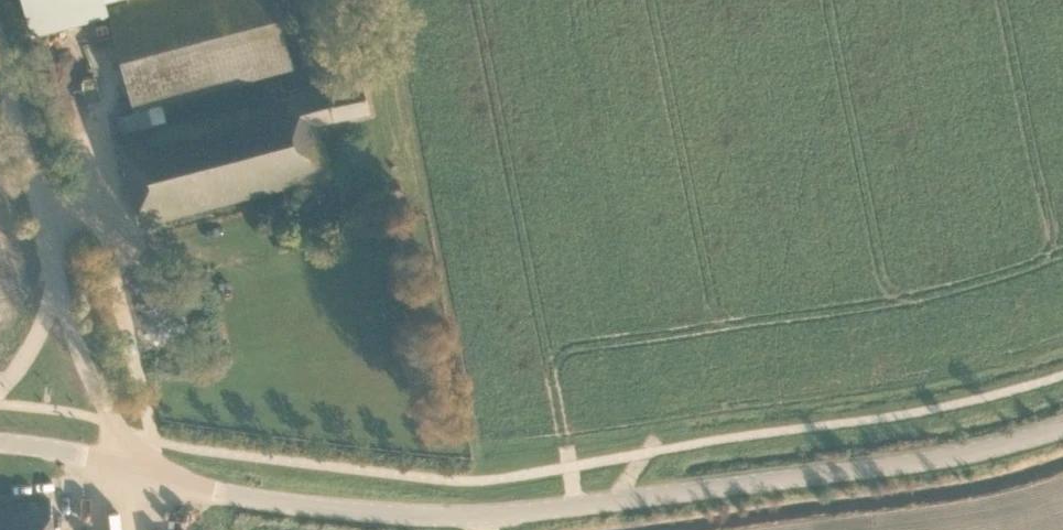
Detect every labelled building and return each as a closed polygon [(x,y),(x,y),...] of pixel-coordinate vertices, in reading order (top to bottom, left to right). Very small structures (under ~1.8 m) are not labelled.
[(362,76),(279,97),(278,93),(168,121),(162,99),(293,64),(277,0),(23,0),(31,33),(109,12),(133,106),(146,103),(152,125),(118,134),(140,222),(327,175),(313,120),(371,111),(362,76)] [(54,500),(0,505),(0,529),(56,529),(54,500)]
